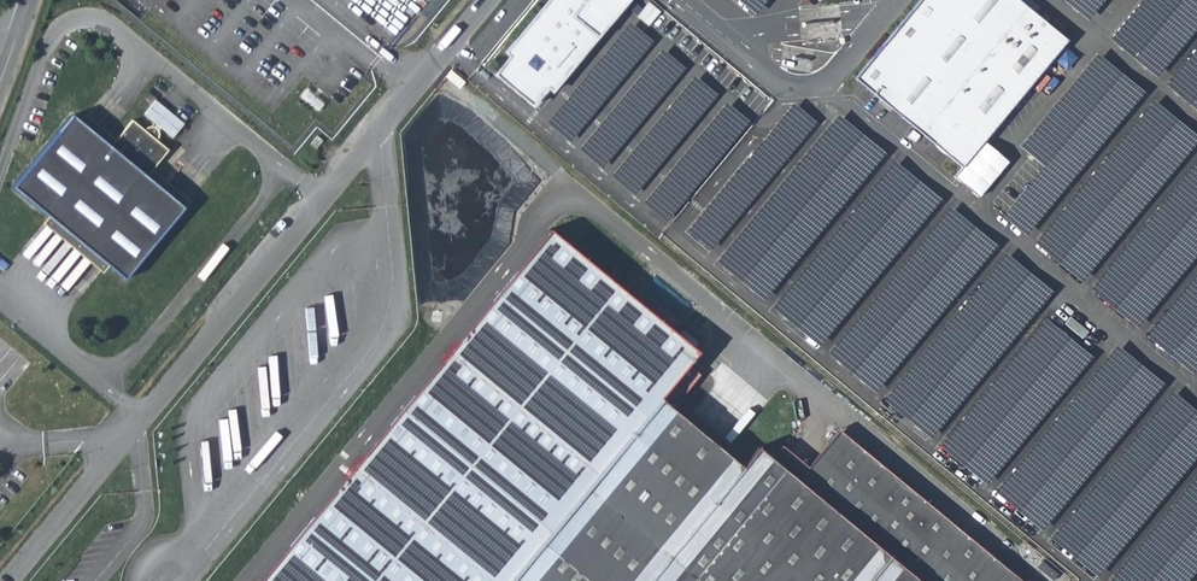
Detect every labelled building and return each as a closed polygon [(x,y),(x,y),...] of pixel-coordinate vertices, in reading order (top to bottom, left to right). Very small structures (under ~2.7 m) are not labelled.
[(508,53),(512,56),(497,75),(533,106),(549,87),(553,91),(628,2),(626,0),(589,0),(587,2),(585,0),(552,0),(508,53)] [(1018,0),(924,0),(857,80),(964,170),(1070,44),(1018,0)] [(1092,19),(1107,0),(1068,0),(1092,19)] [(1124,23),(1142,37),(1138,42),(1148,49),(1152,44),(1157,47),(1152,54),(1144,48),(1139,54),(1171,80),(1169,82),(1196,103),(1196,101),(1196,0),(1142,0),(1124,23)] [(1017,227),(997,221),(1140,319),(1162,309),(1152,342),(1196,373),(1196,208),(1191,206),(1180,182),(1178,183),(1194,130),(1145,96),(1149,90),(1092,51),(1024,149),(1038,158),(1017,227)] [(145,112),(173,137),(185,123),(157,99),(145,112)] [(13,187),(125,280),(185,208),(147,177),(169,150),(155,139),(157,137),(148,129),(147,132),(133,120),(111,147),(73,115),(13,187)] [(726,267),(1103,580),(1196,580),(1196,474),(1193,479),(1196,465),(1196,409),(1169,386),(1117,343),(1063,407),(1082,345),(1042,312),(1057,293),(1003,248),(1002,248),(951,205),(917,246),(931,196),(836,116),(786,176),(796,142),(741,168),(755,179),(752,181),(726,267)] [(307,142),(315,149),(324,138),(316,132),(307,142)] [(988,579),(970,564),(980,551),(837,429),(806,467),(766,433),(755,447),(741,435),(725,455),(708,440),(713,434),(661,390),(656,396),(644,386),(481,580),(986,580),(988,579)] [(980,551),(970,564),(988,579),(986,580),(1016,580),(980,551)] [(1038,570),(1052,580),(1057,576),(1042,564),(1038,570)]
